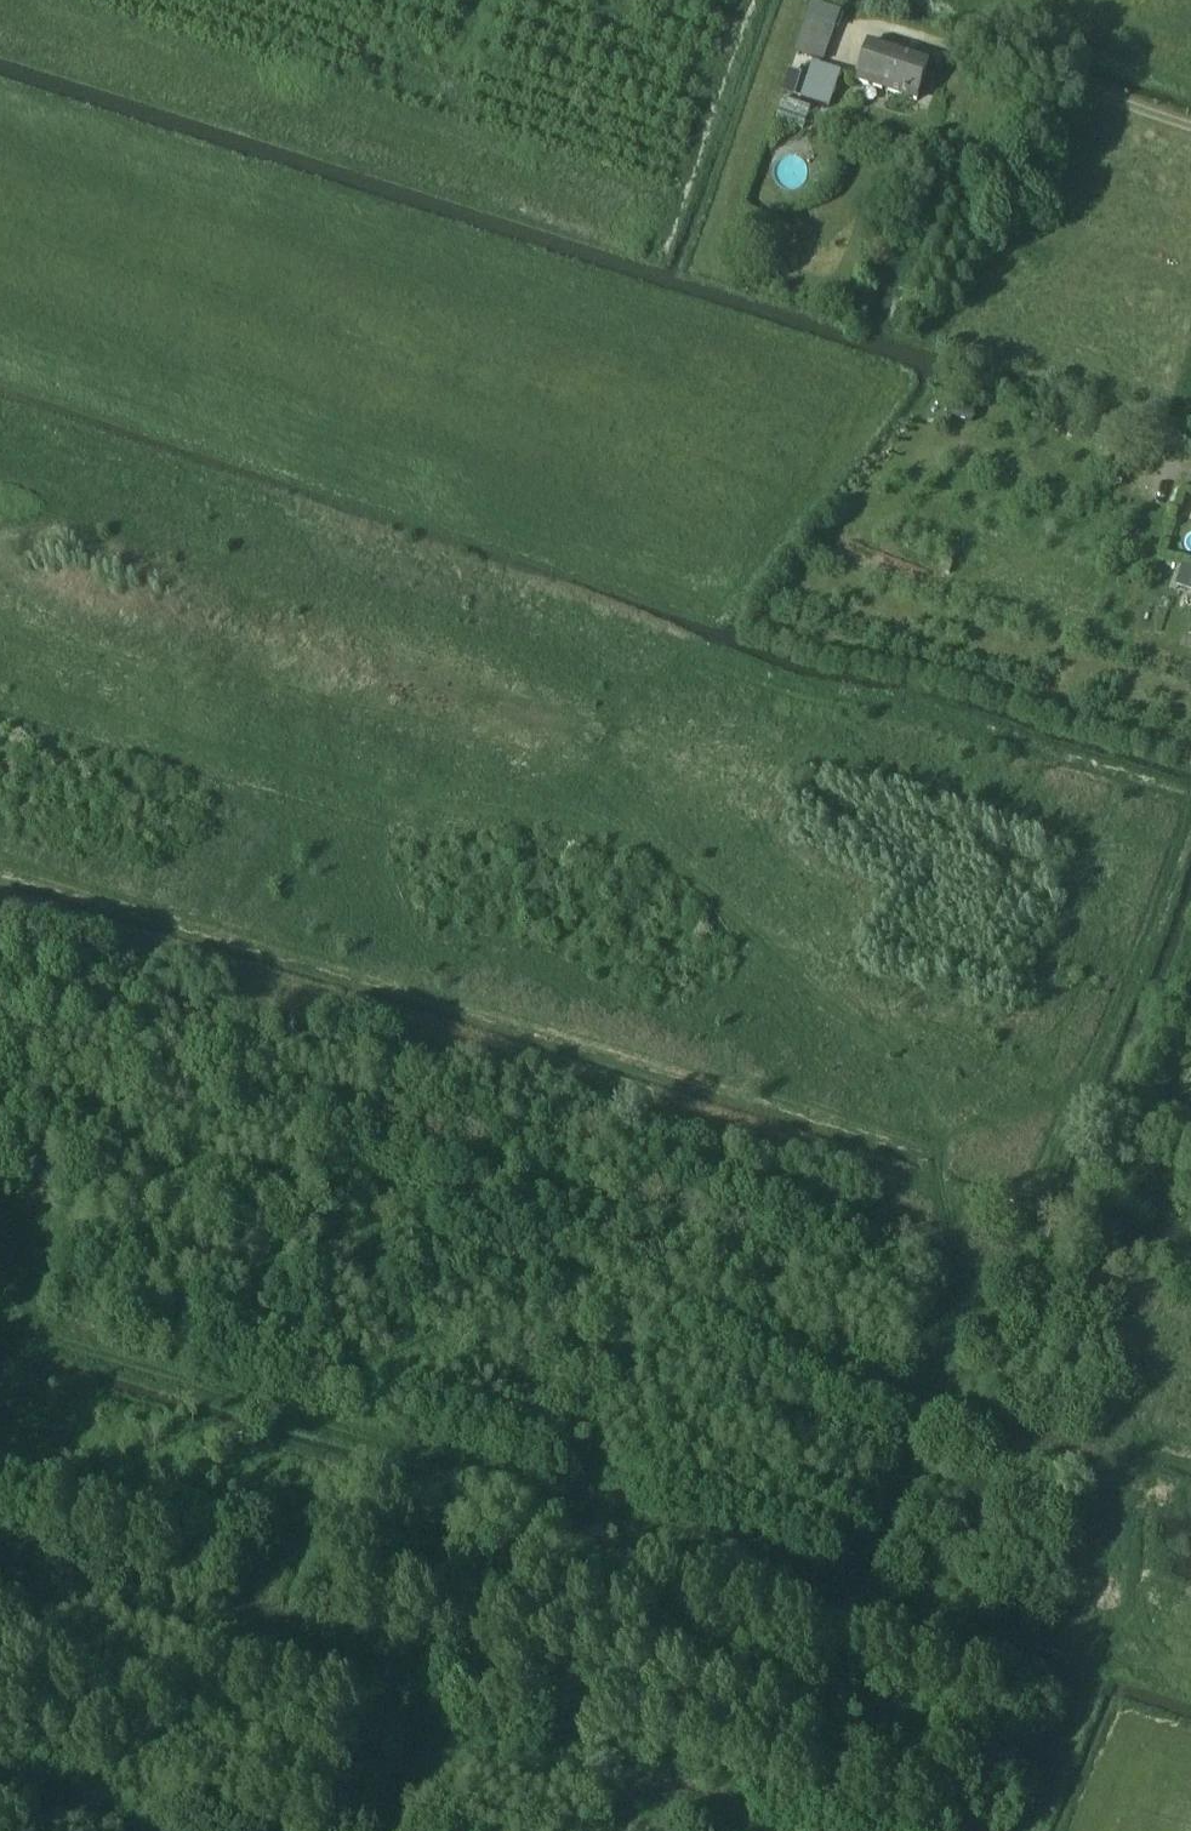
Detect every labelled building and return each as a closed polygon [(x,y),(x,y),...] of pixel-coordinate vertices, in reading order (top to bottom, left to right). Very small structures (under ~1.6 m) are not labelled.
[(795,53),(824,63),(841,16),(813,6),(795,53)] [(917,102),(930,63),(869,43),(856,82),(917,102)] [(813,64),(801,99),(829,109),(841,74),(813,64)] [(1175,585),(1190,590),(1190,569),(1181,566),(1175,585)]
